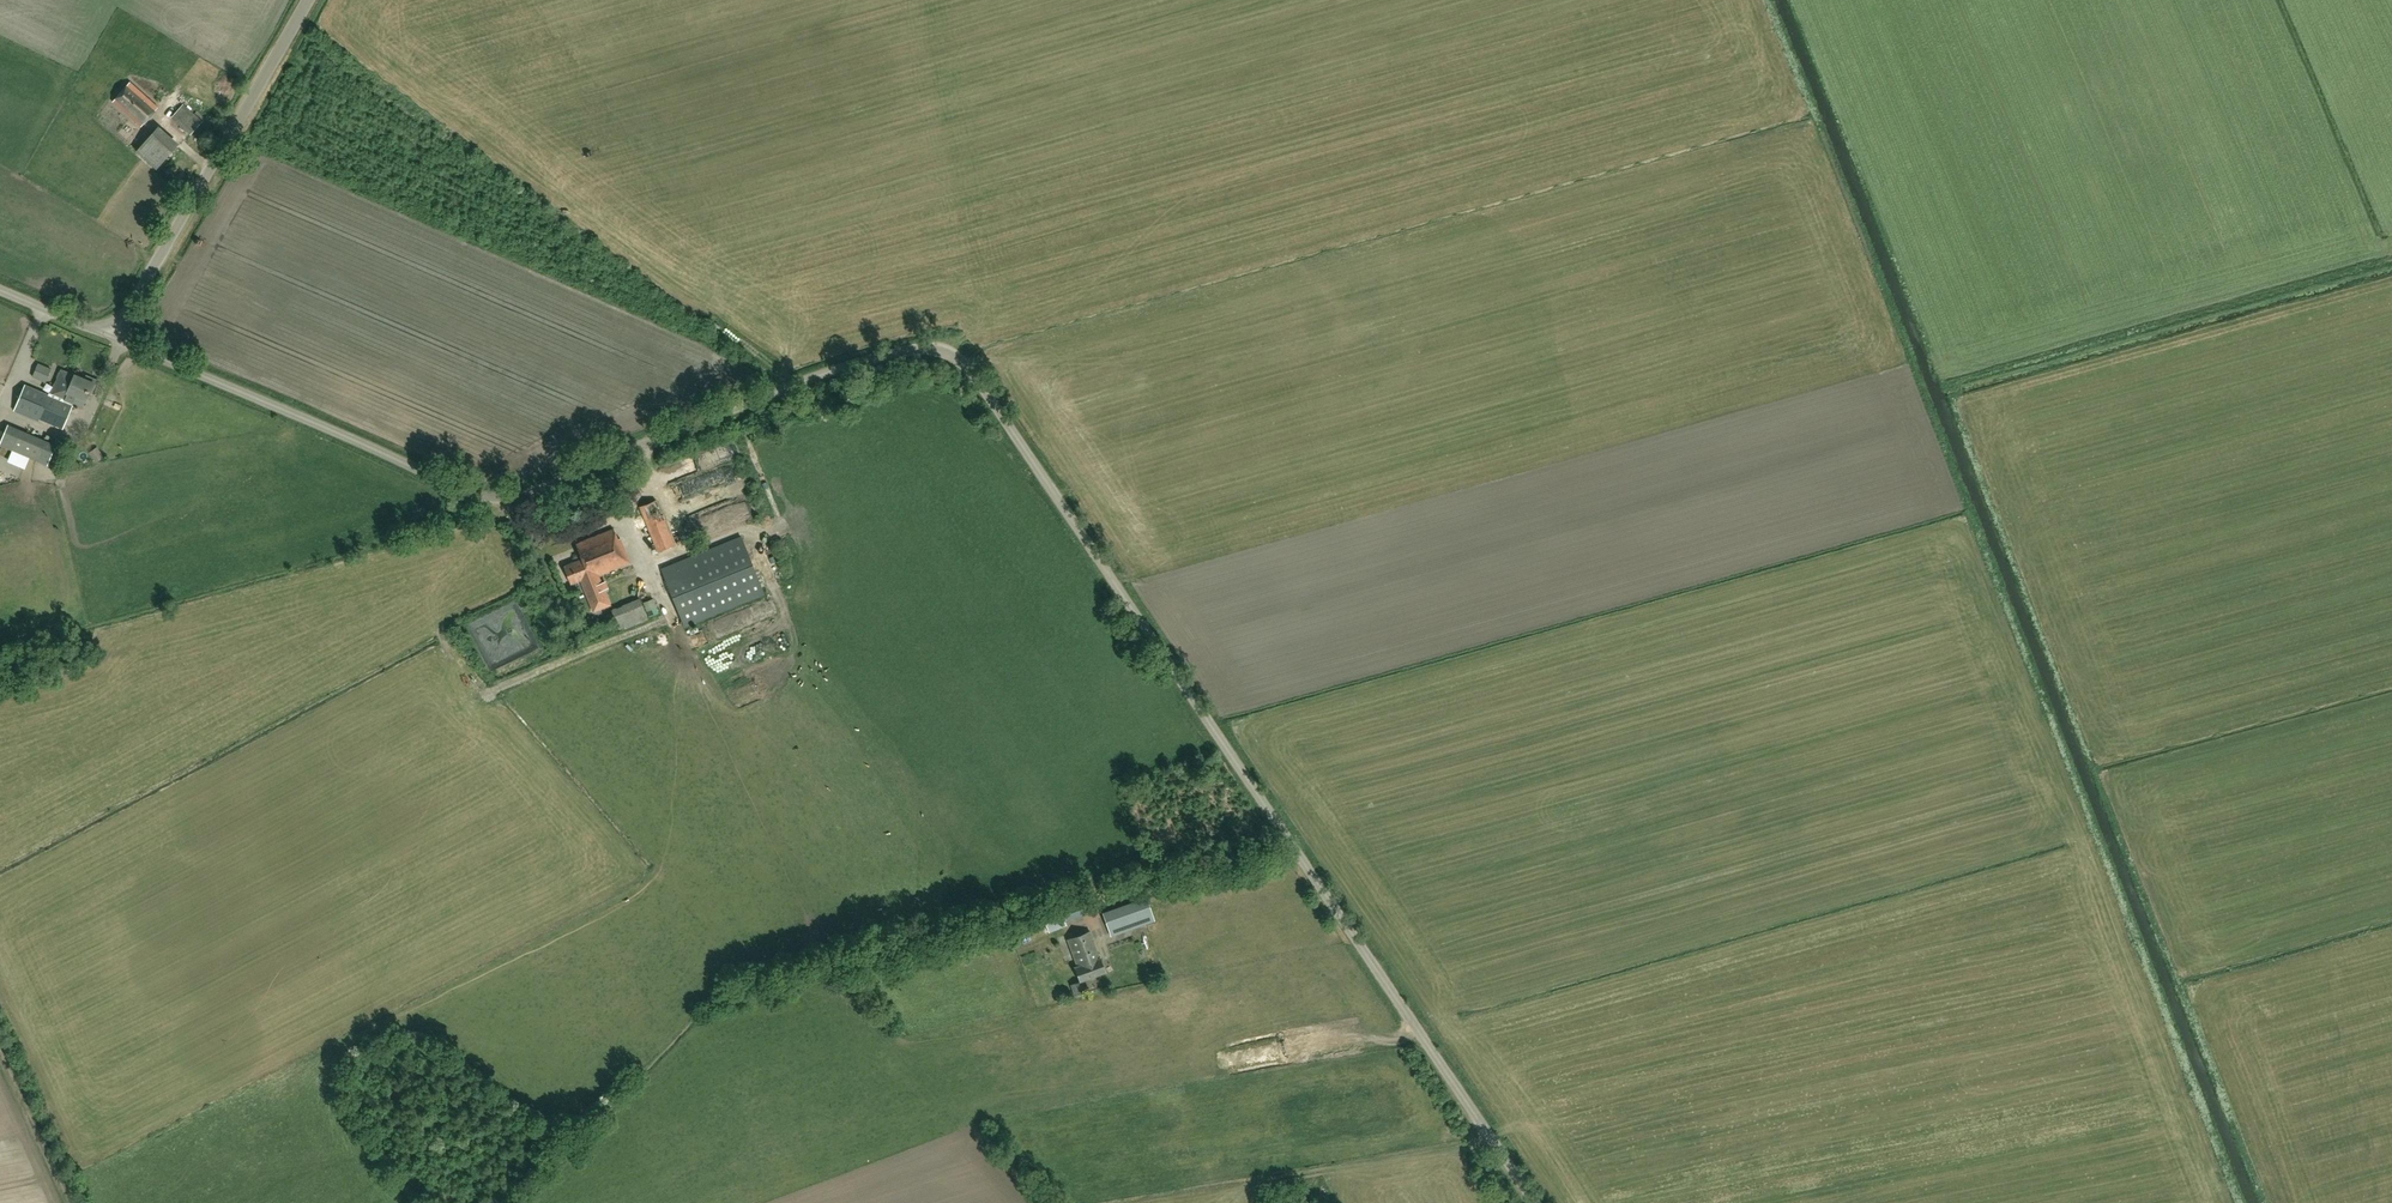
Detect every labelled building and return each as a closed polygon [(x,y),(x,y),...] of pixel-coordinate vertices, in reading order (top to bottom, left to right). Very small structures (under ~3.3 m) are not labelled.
[(141,127),(158,107),(130,82),(113,102),(141,127)] [(190,135),(202,122),(183,104),(171,117),(190,135)] [(157,169),(172,151),(152,133),(136,151),(157,169)] [(46,382),(51,369),(38,364),(33,377),(46,382)] [(74,376),(62,371),(51,396),(25,385),(14,410),(38,421),(39,419),(63,429),(73,405),(72,405),(76,396),(87,401),(91,392),(94,394),(98,384),(97,380),(87,376),(85,379),(75,375),(74,376)] [(37,458),(45,438),(19,426),(9,447),(37,458)] [(89,453),(96,463),(104,457),(97,447),(89,453)] [(658,551),(674,545),(656,500),(640,507),(658,551)] [(618,539),(614,529),(576,544),(582,559),(564,566),(571,584),(585,578),(596,605),(606,601),(598,582),(600,581),(597,575),(630,562),(620,538),(618,539)] [(685,626),(764,594),(741,537),(662,569),(685,626)] [(618,631),(648,619),(642,603),(639,598),(611,609),(618,631)] [(659,613),(653,599),(643,603),(649,617),(659,613)] [(658,631),(659,642),(669,641),(668,630),(658,631)] [(527,643),(529,648),(535,646),(531,634),(520,638),(520,637),(515,639),(519,647),(527,643)] [(1111,937),(1155,921),(1146,896),(1102,912),(1111,937)] [(1049,932),(1066,925),(1065,921),(1087,913),(1082,902),(1043,917),(1049,932)] [(1019,933),(1029,930),(1028,928),(1045,922),(1043,917),(1017,926),(1019,933)] [(1100,958),(1090,931),(1068,940),(1078,966),(1075,967),(1080,981),(1105,972),(1100,958)]
